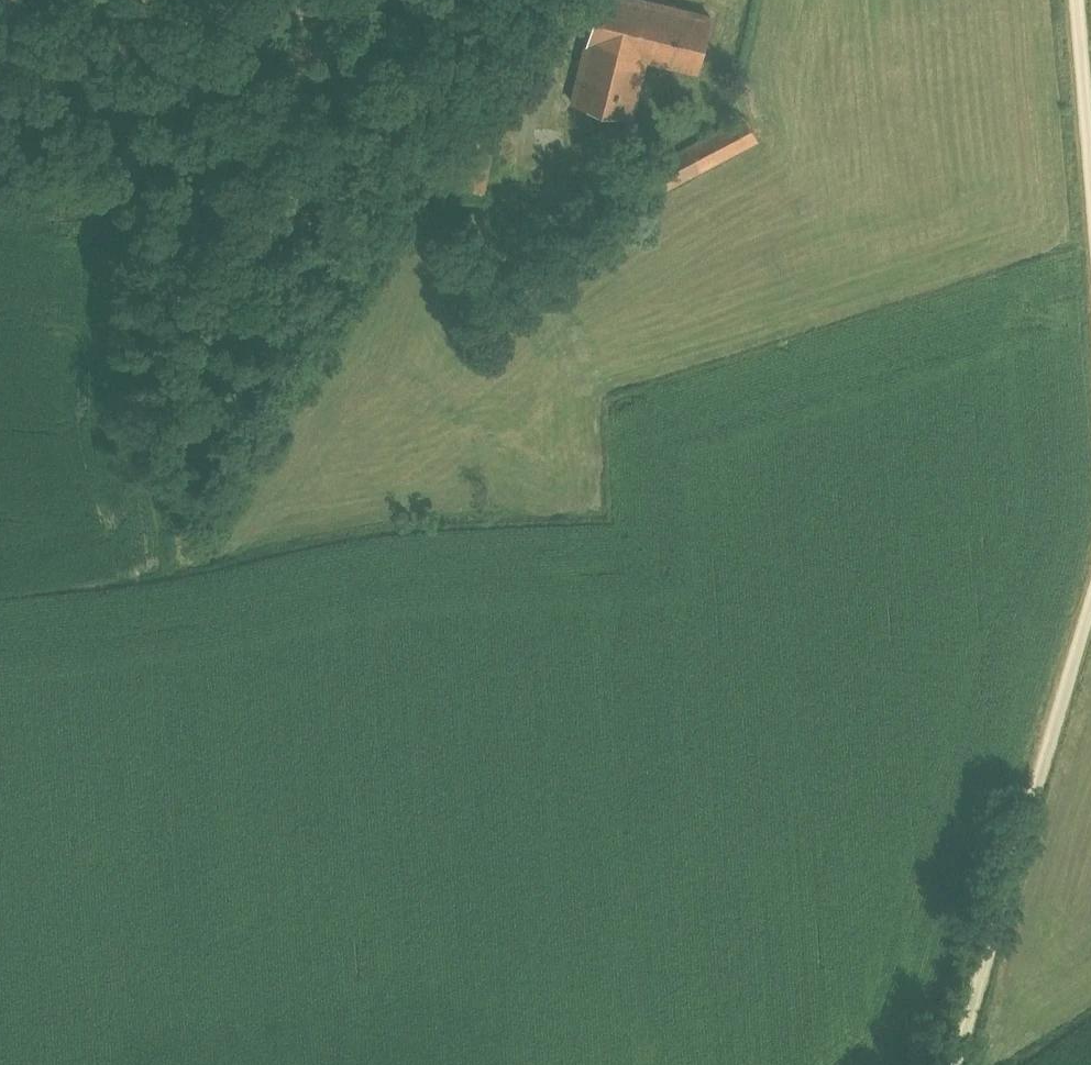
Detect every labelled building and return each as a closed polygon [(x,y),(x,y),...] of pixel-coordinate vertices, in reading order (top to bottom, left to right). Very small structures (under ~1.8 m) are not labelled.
[(645,0),(598,0),(573,102),(631,116),(646,57),(635,54),(647,1),(645,0)] [(712,16),(647,1),(635,54),(646,57),(699,70),(712,16)] [(745,116),(648,168),(660,191),(758,139),(745,116)] [(622,122),(585,136),(613,203),(650,189),(622,122)]
